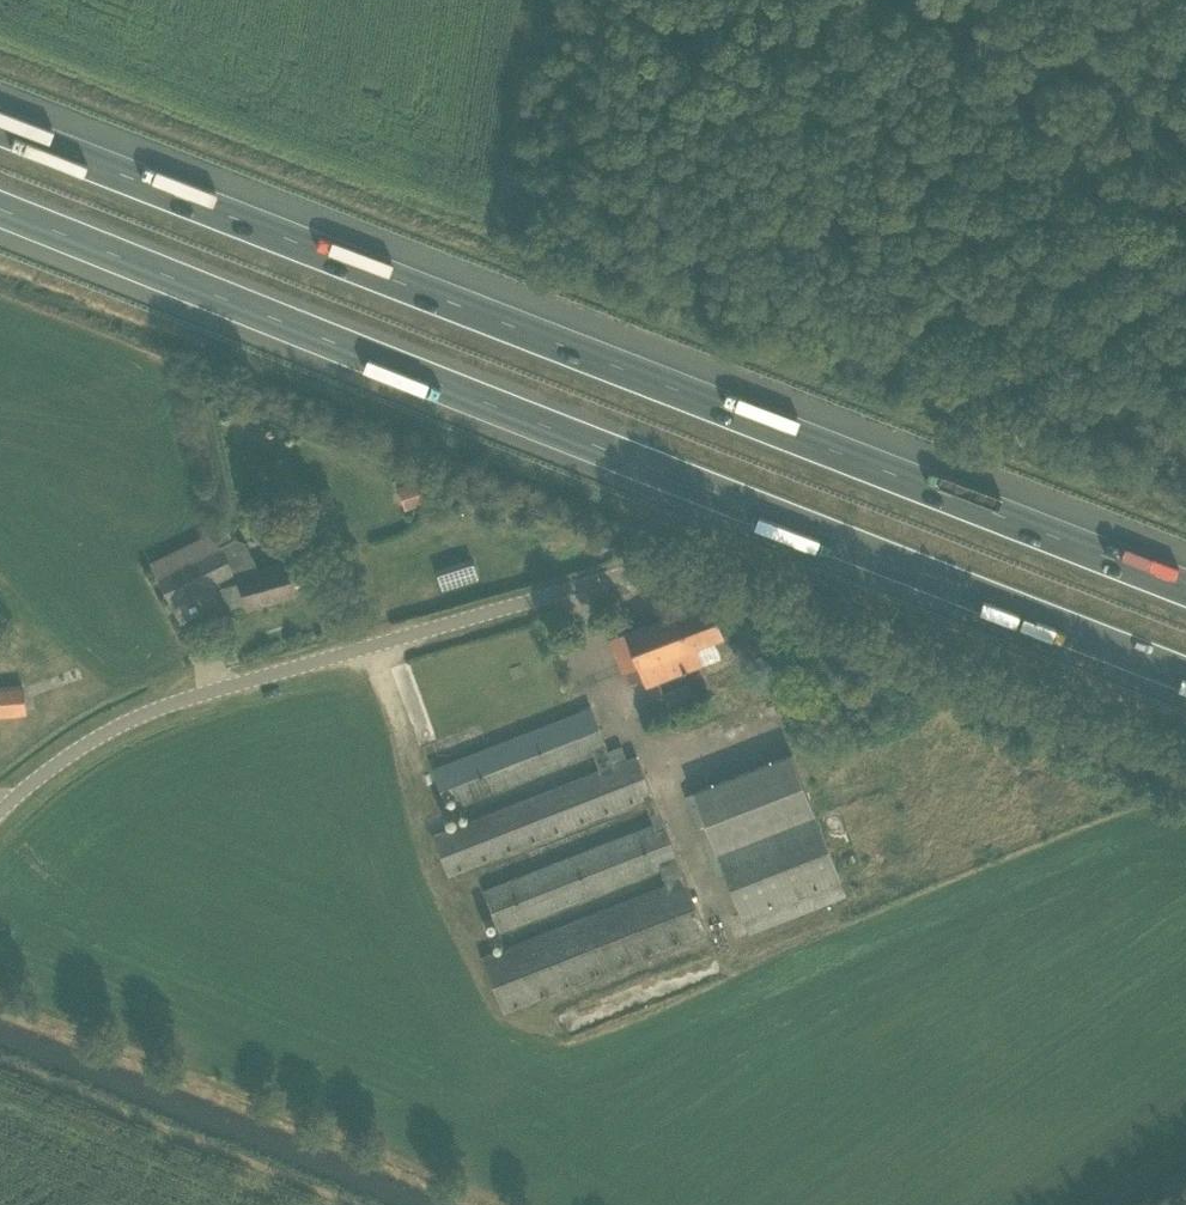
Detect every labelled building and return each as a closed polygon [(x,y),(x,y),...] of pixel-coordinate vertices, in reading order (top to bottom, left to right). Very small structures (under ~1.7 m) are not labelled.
[(424,478),(406,484),(413,507),(432,501),(424,478)] [(229,522),(150,561),(170,602),(229,572),(240,575),(242,582),(248,605),(294,592),(288,569),(286,562),(260,570),(245,540),(237,537),(229,522)] [(643,680),(645,686),(720,657),(713,639),(724,635),(710,599),(609,637),(622,672),(624,671),(629,685),(643,680)] [(687,683),(662,693),(669,708),(693,698),(687,683)] [(0,689),(0,713),(25,711),(23,687),(0,689)] [(579,711),(432,768),(441,792),(451,789),(453,788),(459,803),(592,752),(593,752),(600,770),(599,770),(433,834),(448,873),(642,798),(644,797),(654,824),(652,825),(484,890),(499,928),(658,868),(660,867),(667,885),(665,886),(482,956),(503,1010),(704,932),(683,878),(675,859),(676,859),(661,821),(650,794),(651,794),(636,755),(611,764),(605,747),(589,704),(578,709),(579,711)] [(691,791),(740,918),(839,880),(790,752),(691,791)]
